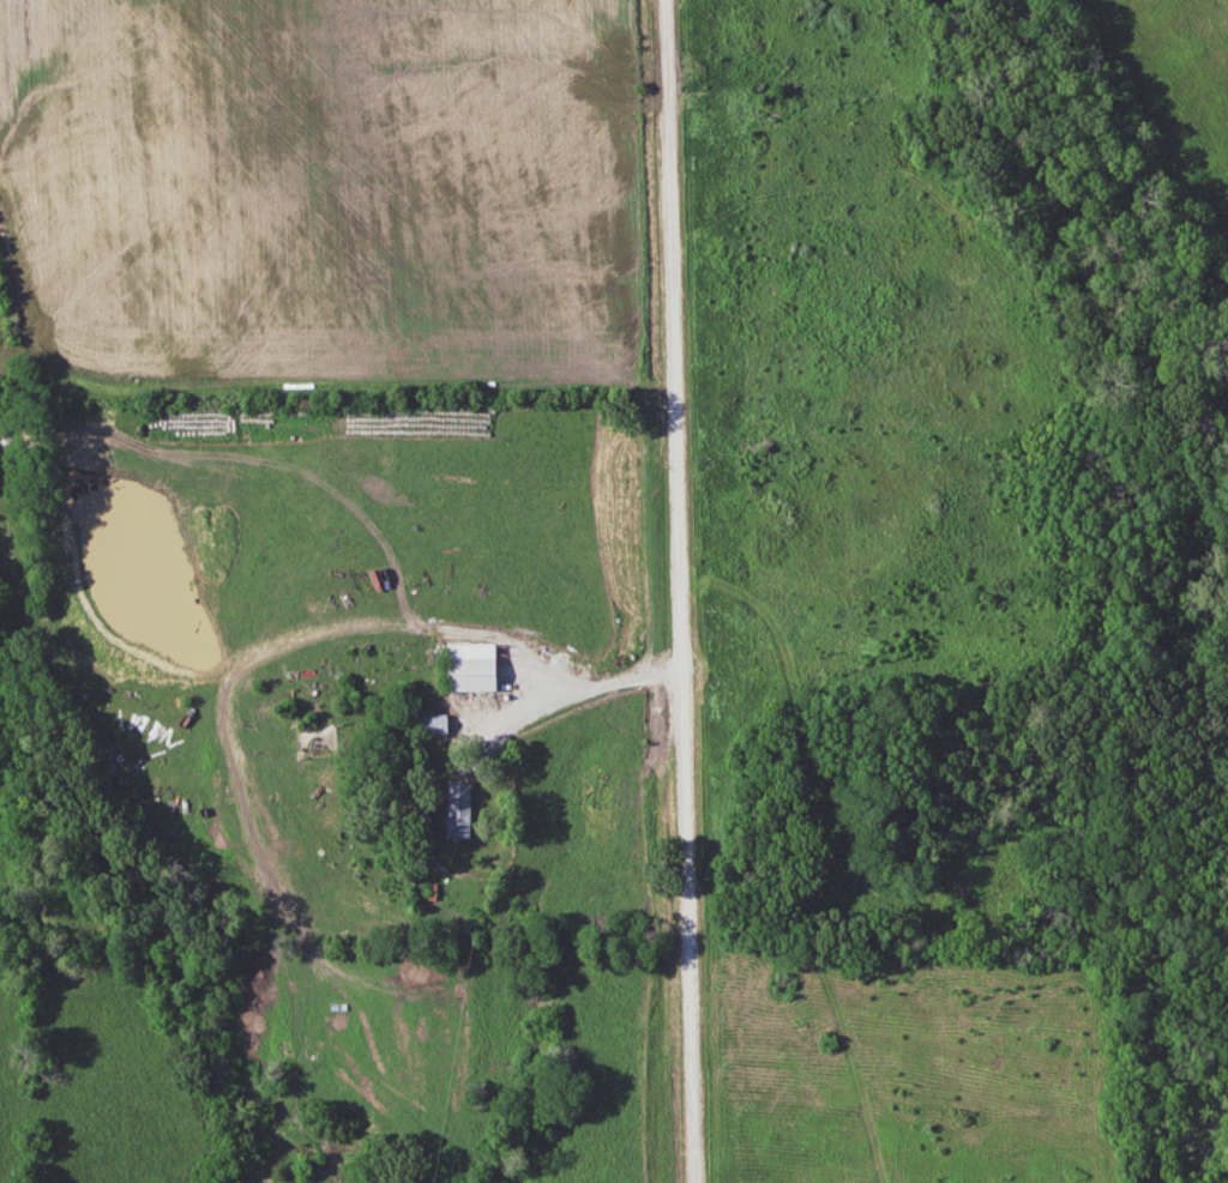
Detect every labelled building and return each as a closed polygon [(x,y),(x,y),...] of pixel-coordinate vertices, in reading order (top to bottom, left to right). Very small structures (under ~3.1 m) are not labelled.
[(502,691),(502,658),(453,658),(453,691),(502,691)] [(450,736),(450,715),(418,715),(418,736),(450,736)] [(447,838),(474,838),(474,781),(447,781),(447,838)] [(420,897),(420,880),(410,880),(410,897),(420,897)]
